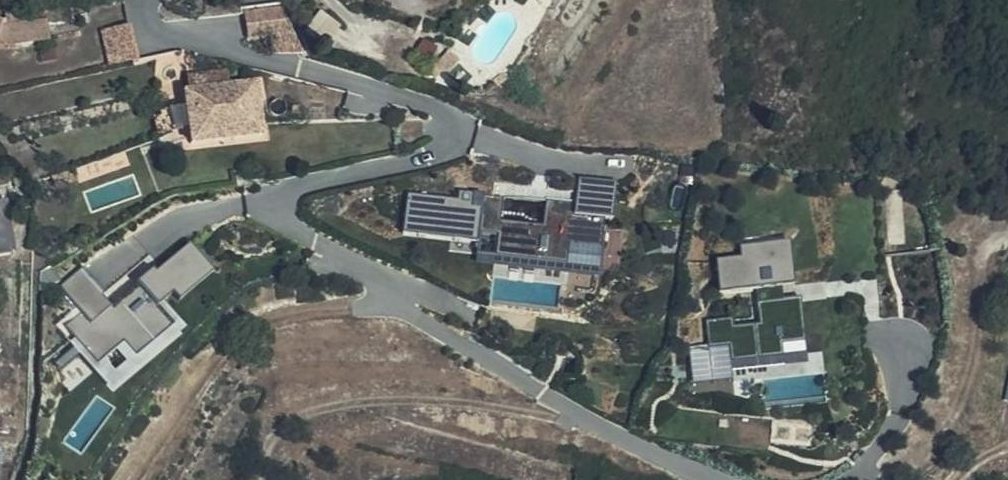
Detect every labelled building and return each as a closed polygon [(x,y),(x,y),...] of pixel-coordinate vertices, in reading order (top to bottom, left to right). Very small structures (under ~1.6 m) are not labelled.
[(284,6),(246,9),(249,38),(273,36),(275,52),(306,49),(284,6)] [(321,9),(307,29),(328,44),(342,24),(321,9)] [(47,27),(71,22),(71,12),(70,10),(29,15),(29,14),(5,17),(5,19),(2,20),(0,19),(0,42),(4,44),(48,39),(47,27)] [(103,29),(110,64),(139,58),(132,23),(103,29)] [(189,84),(228,80),(227,69),(188,73),(189,84)] [(262,135),(256,90),(255,80),(184,89),(192,143),(262,135)] [(174,130),(157,136),(160,147),(168,144),(177,141),(174,130)] [(503,219),(506,195),(461,190),(460,199),(410,193),(405,232),(481,241),(480,251),(603,267),(609,216),(615,217),(619,183),(582,178),(579,202),(547,198),(544,224),(503,219)] [(15,251),(9,199),(0,200),(0,254),(15,251)] [(62,323),(114,388),(192,326),(173,302),(215,269),(192,240),(113,302),(84,265),(62,283),(81,308),(62,323)] [(723,267),(727,319),(747,318),(749,333),(750,354),(808,349),(807,328),(782,330),(777,263),(723,267)] [(747,318),(727,319),(728,331),(749,333),(747,318)] [(730,344),(691,347),(694,382),(733,379),(730,344)]
